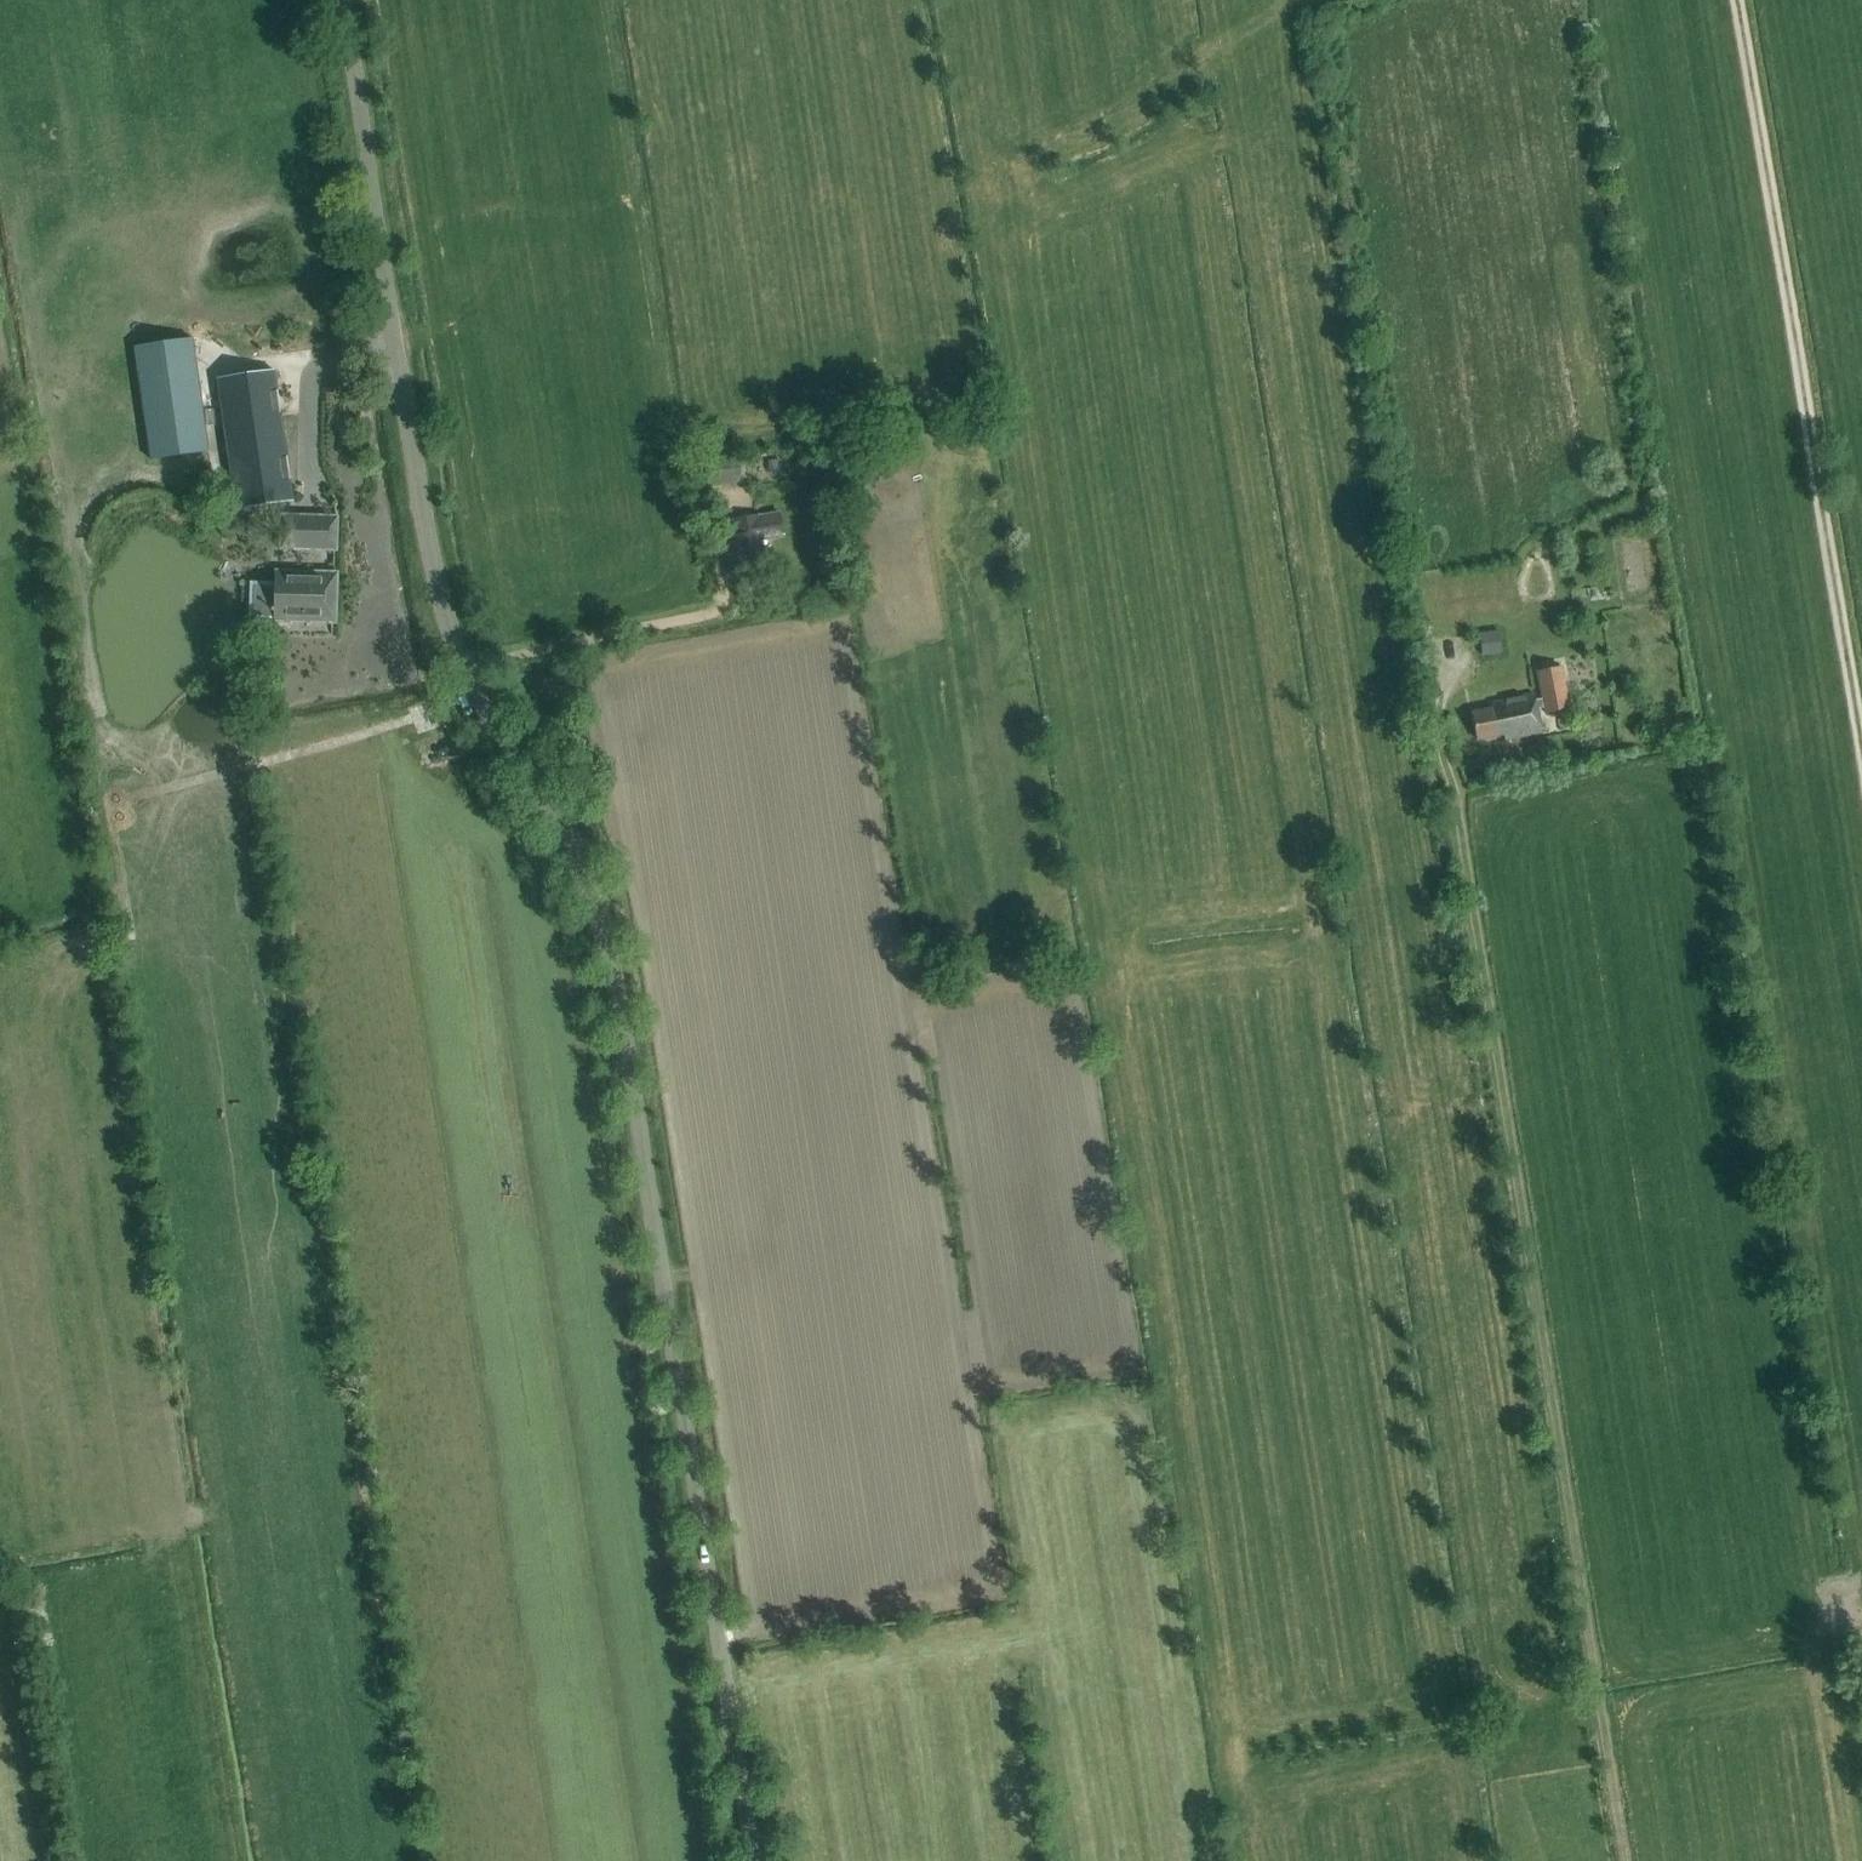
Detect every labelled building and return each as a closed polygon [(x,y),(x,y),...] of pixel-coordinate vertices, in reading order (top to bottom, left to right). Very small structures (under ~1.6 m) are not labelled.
[(192,339),(134,348),(150,460),(208,452),(192,339)] [(292,502),(273,370),(217,379),(236,510),(292,502)] [(703,460),(707,487),(742,483),(739,456),(703,460)] [(767,572),(762,541),(784,537),(780,513),(734,520),(737,537),(725,539),(731,578),(767,572)] [(335,520),(283,519),(282,547),(334,549),(335,520)] [(255,587),(254,616),(275,617),(275,622),(333,623),(334,578),(276,576),(276,587),(255,587)] [(1570,687),(1591,685),(1588,662),(1567,664),(1570,687)] [(1536,700),(1534,694),(1491,703),(1492,709),(1472,713),(1478,740),(1504,735),(1505,741),(1543,733),(1538,710),(1544,708),(1545,713),(1570,708),(1562,667),(1537,672),(1542,699),(1536,700)] [(567,743),(582,741),(579,725),(565,727),(567,743)]
